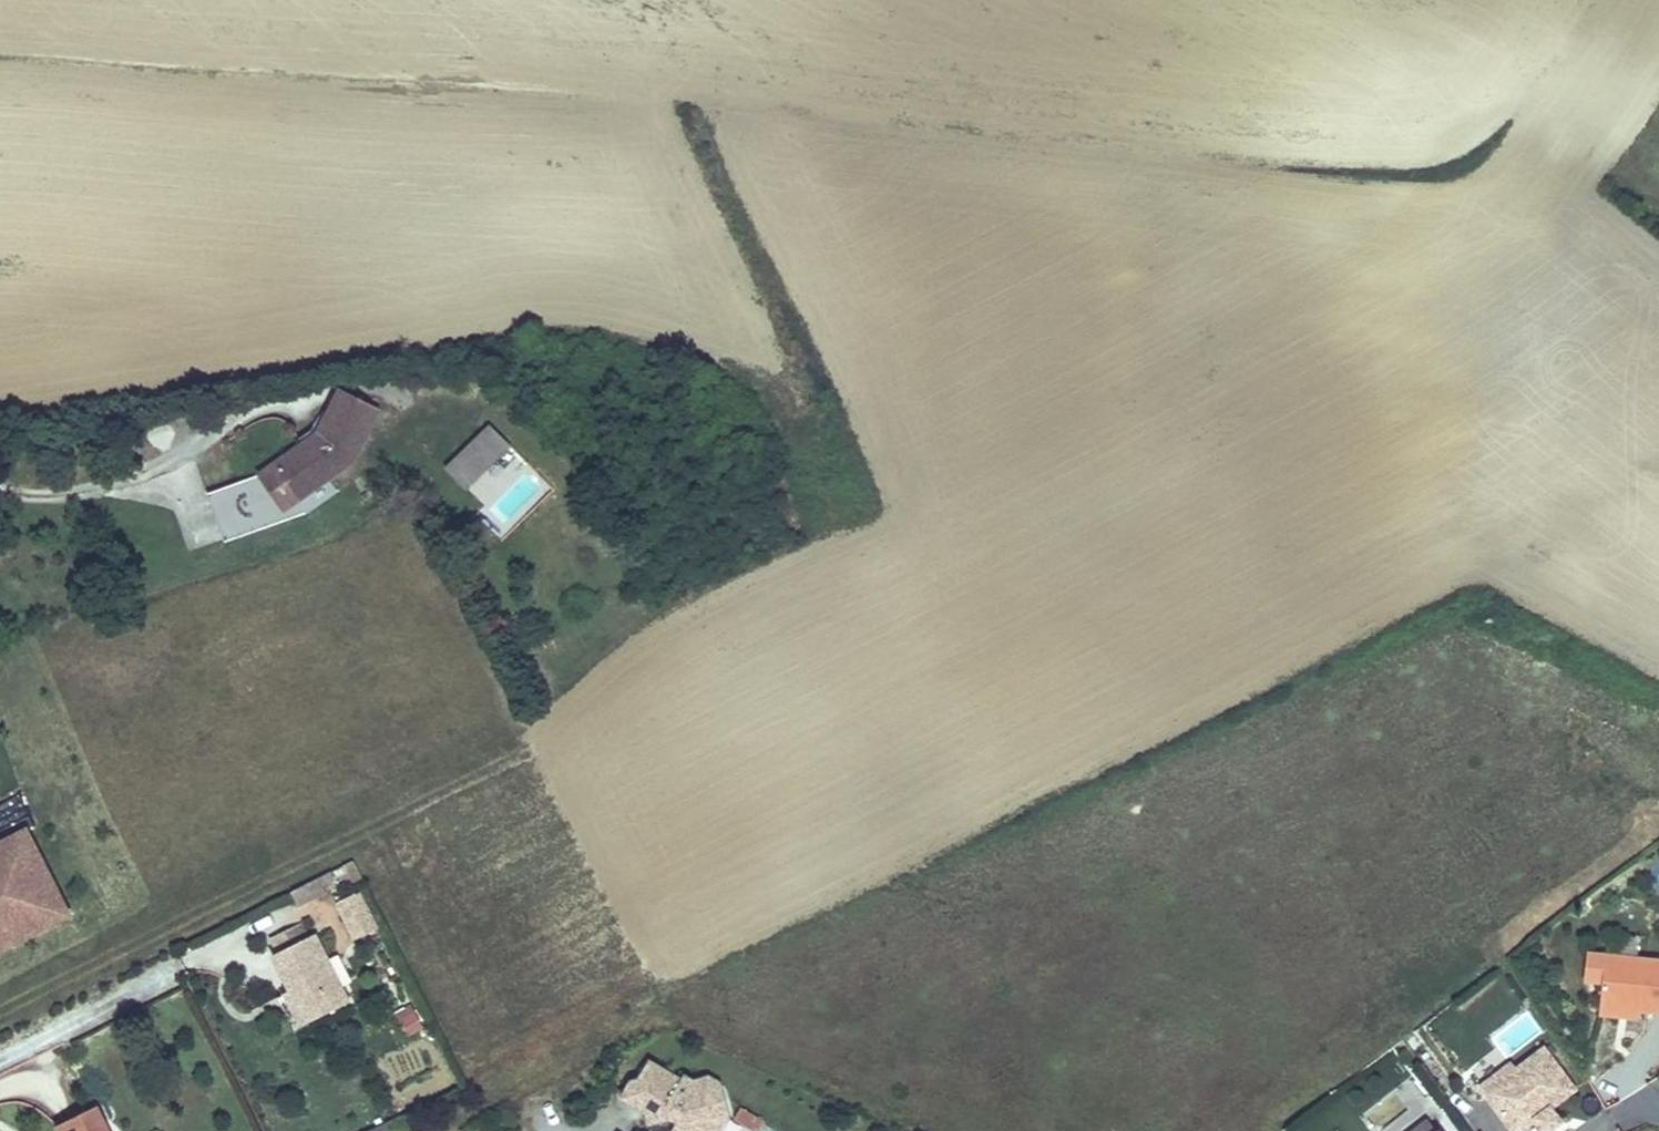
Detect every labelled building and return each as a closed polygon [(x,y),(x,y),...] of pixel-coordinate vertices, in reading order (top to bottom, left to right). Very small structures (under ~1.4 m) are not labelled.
[(352,464),(372,411),(331,394),(314,435),(269,468),(298,502),(352,464)] [(510,446),(490,426),(447,468),(466,488),(510,446)] [(254,478),(209,496),(227,541),(272,523),(254,478)] [(28,825),(0,839),(0,948),(74,912),(28,825)] [(377,928),(359,891),(338,901),(356,938),(377,928)] [(280,959),(300,996),(313,1023),(354,1002),(319,937),(312,941),(304,925),(276,940),(285,955),(280,959)] [(1596,952),(1590,1003),(1629,1007),(1658,1010),(1658,959),(1596,952)] [(313,1023),(300,996),(292,1000),(306,1027),(313,1023)] [(1628,1014),(1629,1007),(1590,1003),(1590,1010),(1628,1014)] [(1475,1081),(1511,1130),(1515,1130),(1532,1118),(1543,1130),(1545,1130),(1564,1117),(1553,1103),(1577,1086),(1543,1041),(1511,1063),(1507,1057),(1475,1081)] [(679,1125),(687,1129),(687,1130),(723,1130),(731,1116),(728,1100),(715,1101),(712,1090),(694,1078),(684,1081),(653,1063),(641,1085),(633,1084),(622,1101),(646,1115),(651,1127),(662,1125),(669,1121),(679,1125)] [(708,1073),(694,1078),(712,1090),(715,1101),(728,1100),(724,1082),(708,1073)] [(1370,1114),(1380,1129),(1407,1111),(1397,1096),(1370,1114)] [(96,1103),(56,1124),(60,1130),(111,1130),(96,1103)] [(732,1121),(746,1130),(759,1130),(765,1123),(742,1107),(732,1121)]
